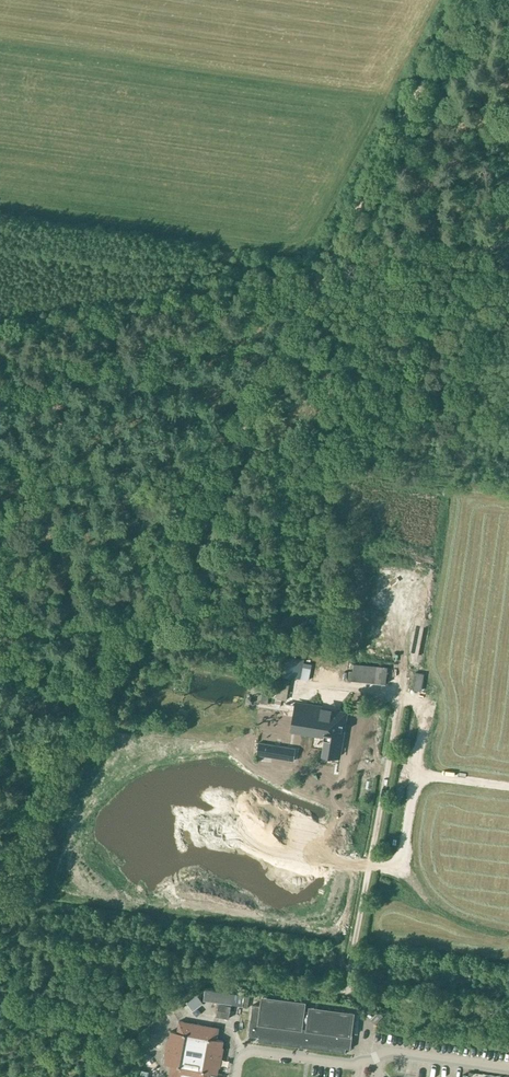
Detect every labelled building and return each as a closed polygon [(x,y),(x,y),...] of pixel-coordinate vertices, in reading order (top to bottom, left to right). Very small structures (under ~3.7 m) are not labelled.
[(285,659),(328,666),(331,648),(288,641),(285,659)] [(387,667),(353,663),(351,680),(386,684),(387,667)] [(271,708),(279,710),(282,698),(274,697),(271,708)] [(297,708),(295,720),(304,721),(302,733),(326,736),(324,752),(339,754),(345,716),(332,714),(297,708)] [(294,761),(295,748),(259,743),(257,755),(294,761)] [(234,993),(206,989),(204,1000),(233,1004),(234,993)] [(306,1001),(261,995),(260,1005),(252,1004),(248,1035),(259,1036),(258,1041),(345,1053),(345,1048),(350,1048),(355,1012),(309,1006),(308,1011),(305,1011),(306,1001)] [(219,1006),(218,1012),(231,1014),(232,1008),(219,1006)] [(378,1011),(371,1020),(376,1024),(383,1016),(378,1011)] [(219,1068),(223,1047),(222,1047),(223,1041),(216,1039),(218,1028),(179,1021),(177,1032),(170,1031),(169,1037),(168,1037),(164,1058),(166,1058),(165,1064),(171,1066),(169,1076),(170,1076),(210,1076),(210,1073),(217,1074),(218,1068),(219,1068)] [(154,1070),(148,1069),(146,1076),(153,1076),(154,1070)]
